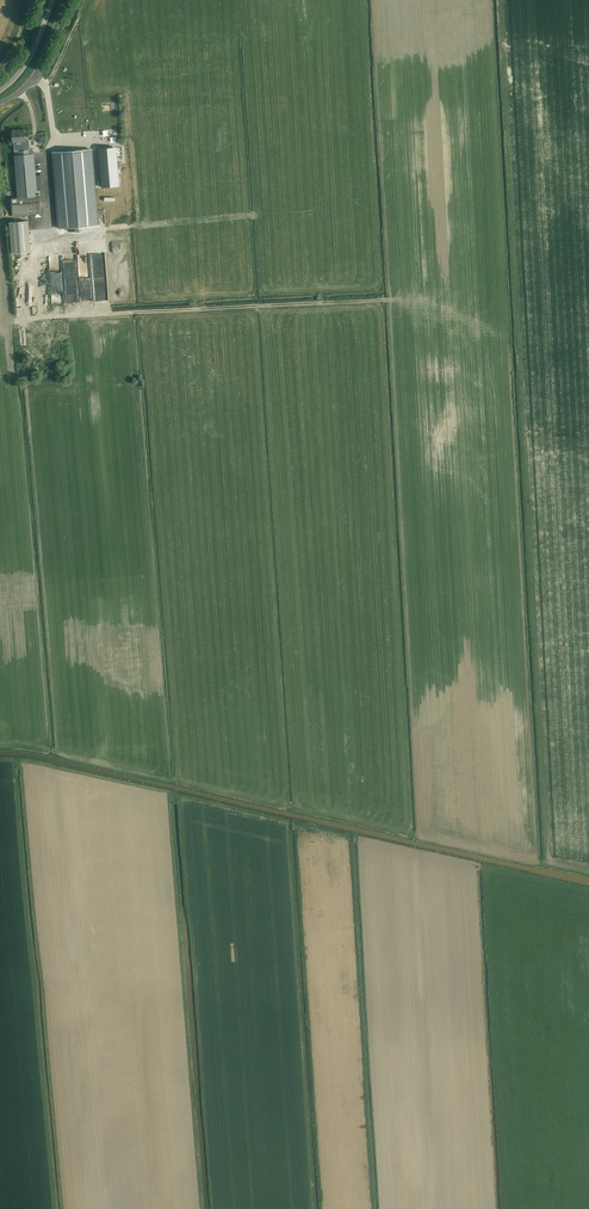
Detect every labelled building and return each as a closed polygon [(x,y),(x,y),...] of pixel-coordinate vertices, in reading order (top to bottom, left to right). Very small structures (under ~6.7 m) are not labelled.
[(13,142),(18,141),(26,141),(25,130),(12,132),(13,141),(13,142)] [(37,196),(33,149),(30,149),(29,144),(19,145),(18,141),(13,142),(18,197),(11,198),(13,216),(37,214),(37,215),(41,215),(40,196),(37,196)] [(116,146),(98,148),(101,186),(119,185),(116,146)] [(52,152),(56,200),(58,228),(88,225),(99,225),(92,149),(78,150),(63,151),(52,152)] [(11,252),(30,251),(28,220),(9,222),(11,252)]
